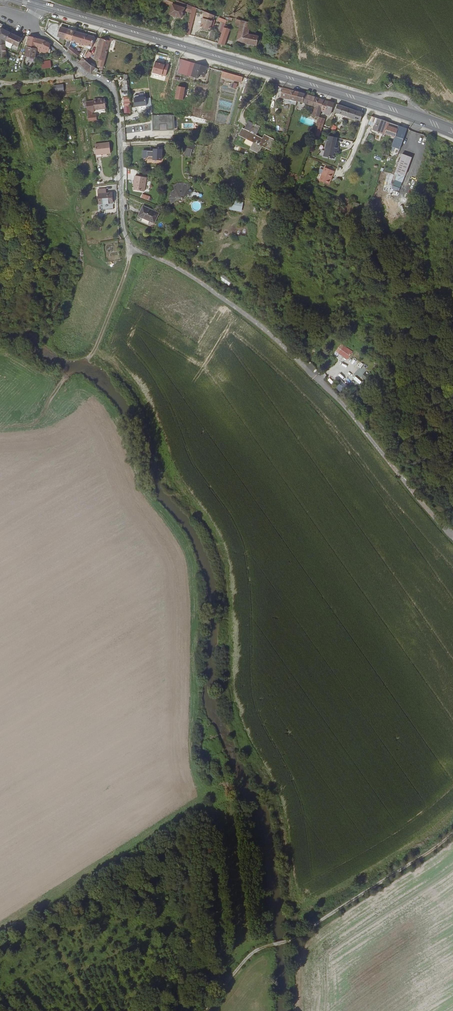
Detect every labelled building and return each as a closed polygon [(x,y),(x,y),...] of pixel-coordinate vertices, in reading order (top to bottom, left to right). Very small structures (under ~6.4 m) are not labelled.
[(181,18),(184,10),(187,3),(181,0),(174,0),(173,5),(169,14),(181,18)] [(210,30),(215,14),(205,10),(203,14),(205,15),(200,27),(210,30)] [(251,28),(252,23),(237,18),(236,21),(242,24),(237,40),(257,46),(259,37),(249,34),(250,29),(252,30),(252,28),(251,28)] [(220,38),(218,44),(224,45),(230,30),(229,29),(230,26),(225,25),(220,38)] [(70,44),(70,43),(74,32),(60,27),(57,37),(69,41),(68,43),(70,44)] [(2,40),(6,42),(10,33),(0,28),(0,46),(4,45),(3,45),(2,40)] [(73,42),(91,47),(94,38),(74,32),(70,43),(73,44),(73,42)] [(19,48),(23,39),(10,33),(6,42),(19,48)] [(43,49),(48,53),(50,47),(44,42),(29,37),(25,47),(37,53),(40,45),(44,47),(43,49)] [(112,44),(113,39),(105,37),(104,41),(100,40),(93,60),(98,62),(97,67),(99,68),(98,71),(101,72),(109,43),(112,44)] [(6,65),(4,45),(0,46),(0,67),(8,66),(8,65),(6,65)] [(70,45),(67,52),(73,56),(76,52),(71,49),(72,46),(70,45)] [(23,57),(34,62),(35,56),(37,53),(25,47),(23,57)] [(79,61),(90,74),(92,72),(93,73),(97,70),(91,66),(83,58),(80,61),(79,61)] [(155,61),(152,73),(166,76),(169,64),(155,61)] [(185,61),(181,74),(191,76),(194,64),(185,61)] [(204,77),(207,67),(194,64),(191,76),(196,78),(197,74),(202,76),(202,78),(203,78),(204,77)] [(221,77),(241,83),(243,78),(223,72),(221,77)] [(69,93),(68,86),(59,87),(59,94),(69,93)] [(177,86),(175,99),(184,100),(185,87),(177,86)] [(287,91),(283,90),(281,96),(281,97),(284,97),(290,99),(295,101),(298,93),(287,91)] [(297,102),(314,107),(317,99),(303,94),(298,93),(295,101),(297,102)] [(134,96),(135,107),(151,106),(151,98),(146,98),(146,95),(134,96)] [(297,102),(295,101),(290,99),(285,98),(284,102),(292,106),(296,106),(297,102)] [(94,110),(106,109),(105,99),(93,100),(93,102),(86,102),(87,113),(94,112),(94,110)] [(325,110),(321,108),(323,101),(317,99),(314,107),(311,115),(319,118),(320,116),(319,115),(320,112),(324,114),(325,110)] [(329,113),(330,113),(334,104),(328,102),(325,110),(324,114),(326,115),(327,114),(328,114),(329,113)] [(347,118),(360,123),(363,114),(338,105),(335,113),(342,116),(341,118),(346,120),(347,118)] [(38,120),(36,121),(39,130),(41,130),(40,127),(43,126),(40,116),(42,115),(42,111),(39,112),(38,109),(35,110),(38,120)] [(173,130),(173,115),(153,115),(153,130),(173,130)] [(384,137),(393,141),(399,126),(371,117),(368,125),(373,127),(374,127),(375,126),(382,128),(380,133),(385,135),(384,137)] [(243,132),(248,134),(252,125),(247,123),(243,132)] [(266,138),(264,142),(254,138),(259,128),(252,125),(248,134),(243,132),(243,133),(241,132),(239,137),(240,138),(240,139),(246,142),(246,140),(250,142),(249,143),(253,145),(251,151),(259,154),(260,151),(264,153),(266,150),(273,152),(276,146),(271,144),(272,141),(266,138)] [(402,128),(399,126),(393,141),(400,144),(401,140),(403,141),(407,129),(402,128)] [(323,155),(333,159),(335,153),(334,153),(335,150),(337,151),(338,146),(335,145),(337,137),(328,135),(323,155)] [(192,156),(194,143),(185,141),(183,155),(192,156)] [(400,144),(393,141),(390,150),(396,152),(400,144)] [(96,155),(111,153),(109,142),(95,144),(96,155)] [(194,156),(201,158),(204,151),(196,149),(194,156)] [(395,172),(405,176),(412,158),(402,154),(395,172)] [(319,180),(328,184),(334,171),(325,167),(319,180)] [(132,190),(143,192),(145,178),(134,176),(133,180),(134,180),(132,190)] [(184,191),(185,186),(186,181),(179,181),(173,184),(169,188),(173,190),(171,195),(172,201),(176,205),(181,196),(183,197),(184,196),(186,192),(184,191)] [(99,204),(112,203),(111,192),(105,193),(105,189),(98,189),(99,204)] [(242,212),(244,202),(231,199),(229,209),(242,212)] [(155,224),(160,213),(143,205),(138,216),(155,224)] [(219,278),(229,286),(232,281),(222,273),(219,278)] [(344,346),(338,353),(347,359),(353,352),(344,346)] [(355,376),(347,370),(343,374),(352,381),(355,376)]
